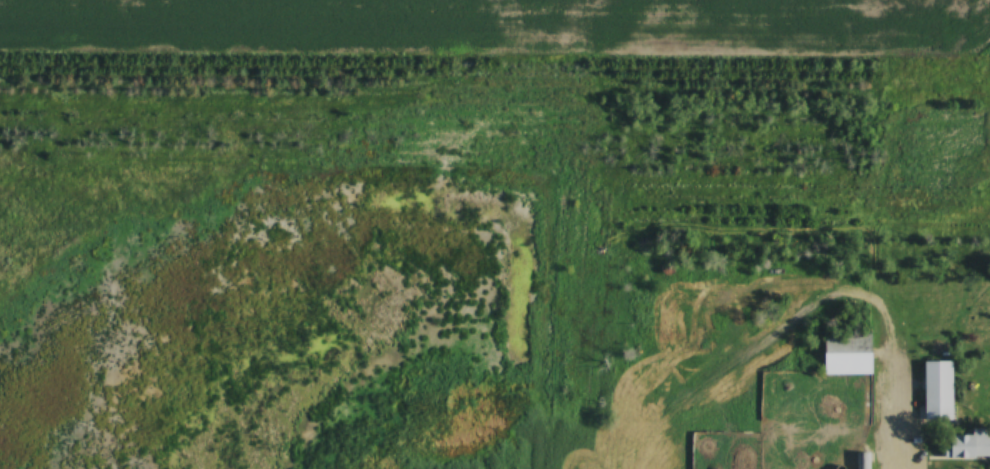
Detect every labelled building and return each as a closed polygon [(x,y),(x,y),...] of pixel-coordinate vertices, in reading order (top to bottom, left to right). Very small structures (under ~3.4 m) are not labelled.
[(819,374),(869,374),(869,333),(819,333),(819,374)] [(919,360),(919,419),(948,419),(948,360),(919,360)] [(870,451),(853,451),(853,468),(870,468),(870,451)]
